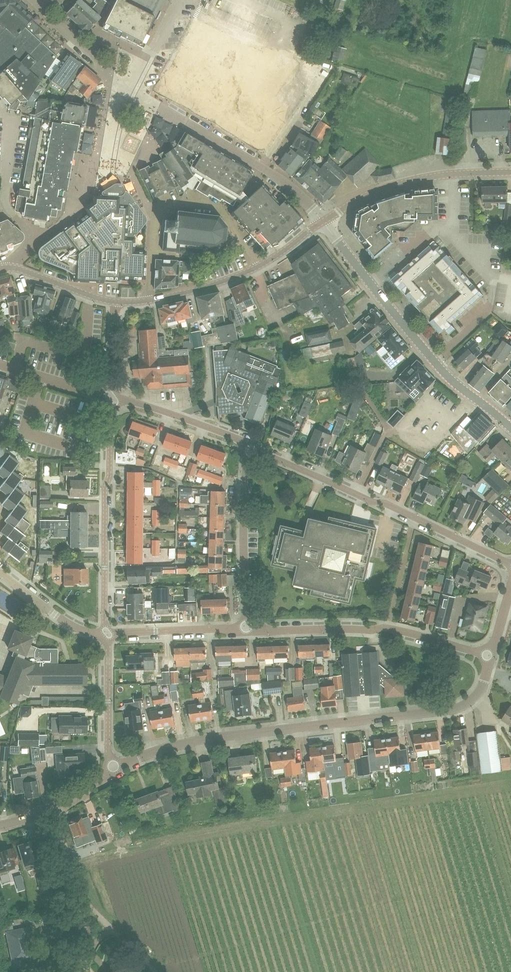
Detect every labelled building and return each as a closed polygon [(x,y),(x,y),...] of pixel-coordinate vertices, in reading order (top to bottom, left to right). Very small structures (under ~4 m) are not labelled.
[(3,97),(10,105),(8,109),(16,111),(20,102),(27,101),(30,96),(41,80),(57,57),(56,55),(62,48),(32,20),(33,19),(12,0),(1,0),(0,1),(0,100),(3,97)] [(66,14),(79,25),(78,26),(86,33),(90,29),(100,17),(108,9),(107,8),(109,5),(104,0),(95,0),(94,1),(96,3),(91,9),(81,0),(78,0),(66,14)] [(142,42),(163,0),(162,0),(116,0),(104,23),(110,26),(108,30),(137,45),(139,41),(142,42)] [(343,11),(346,2),(341,0),(338,0),(335,9),(343,11)] [(170,45),(164,47),(167,55),(173,53),(170,45)] [(335,46),(331,62),(338,63),(342,64),(347,49),(335,46)] [(476,46),(471,67),(483,70),(488,49),(476,46)] [(182,98),(199,57),(179,48),(173,61),(163,85),(174,90),(173,94),(182,98)] [(239,58),(250,63),(253,54),(243,50),(239,58)] [(83,66),(67,55),(49,79),(65,90),(83,66)] [(93,92),(91,91),(100,80),(85,67),(76,78),(77,79),(72,84),(86,97),(87,95),(89,97),(93,92)] [(471,67),(465,94),(477,97),(483,70),(471,67)] [(257,87),(264,91),(268,83),(261,79),(257,87)] [(261,116),(259,114),(243,139),(251,144),(278,101),(272,98),(261,116)] [(37,101),(34,117),(82,125),(83,126),(86,113),(85,113),(86,105),(64,100),(63,102),(51,100),(37,101)] [(202,112),(208,115),(213,103),(207,101),(202,112)] [(212,113),(219,116),(225,104),(217,101),(212,113)] [(251,121),(257,108),(252,105),(246,118),(251,121)] [(510,124),(510,111),(473,112),(474,135),(506,134),(506,136),(510,136),(510,139),(510,124)] [(82,125),(34,117),(34,121),(31,120),(29,131),(32,132),(23,184),(22,189),(18,188),(16,196),(17,196),(15,211),(16,212),(21,213),(23,197),(26,197),(23,217),(49,222),(50,216),(56,217),(57,210),(60,211),(64,191),(67,192),(74,152),(77,152),(82,125)] [(262,148),(279,128),(271,120),(253,140),(262,148)] [(320,120),(312,134),(321,140),(330,126),(320,120)] [(459,128),(456,128),(457,150),(466,150),(465,127),(459,128)] [(176,147),(174,148),(181,154),(191,165),(190,167),(198,181),(200,182),(195,190),(208,197),(209,195),(220,202),(222,200),(233,206),(236,201),(241,193),(253,172),(182,131),(175,143),(177,144),(176,147)] [(318,145),(299,133),(291,146),(308,156),(310,158),(318,145)] [(438,137),(436,154),(454,155),(456,139),(438,137)] [(277,165),(292,177),(305,160),(308,156),(291,146),(291,145),(289,148),(277,165)] [(341,147),(333,156),(340,161),(347,152),(341,147)] [(166,156),(161,160),(175,188),(180,185),(183,190),(187,187),(192,190),(198,181),(190,167),(191,165),(181,154),(174,148),(173,149),(165,154),(166,156)] [(331,193),(347,176),(356,187),(370,175),(376,182),(395,178),(392,168),(373,172),(380,165),(365,148),(341,170),(329,158),(319,169),(308,160),(292,178),(322,204),(328,197),(329,199),(333,194),(331,193)] [(148,166),(140,171),(154,199),(175,188),(161,160),(152,164),(153,166),(149,168),(148,166)] [(241,204),(230,214),(249,235),(249,234),(263,249),(264,250),(270,245),(272,248),(275,245),(278,245),(277,243),(302,220),(284,201),(283,202),(281,200),(279,202),(263,184),(247,200),(244,196),(241,193),(236,201),(239,203),(241,204)] [(483,188),(483,203),(485,203),(485,207),(491,207),(491,203),(508,202),(507,187),(483,188)] [(353,227),(352,232),(361,243),(361,242),(366,248),(365,249),(373,259),(391,242),(391,237),(392,232),(392,230),(404,232),(419,219),(436,219),(436,203),(435,203),(435,196),(436,196),(436,189),(410,191),(410,193),(403,194),(403,193),(375,202),(375,203),(369,206),(368,205),(356,212),(353,227)] [(65,270),(67,271),(72,274),(74,274),(74,281),(103,283),(103,279),(120,279),(120,278),(144,279),(146,252),(134,251),(134,238),(129,238),(145,223),(146,222),(146,221),(146,220),(147,220),(146,219),(146,218),(146,217),(129,194),(128,193),(127,192),(126,191),(125,191),(124,191),(123,191),(122,191),(121,191),(120,192),(119,192),(118,193),(118,194),(117,194),(117,195),(116,196),(116,197),(116,201),(107,201),(108,197),(93,196),(93,202),(84,208),(88,214),(74,225),(72,223),(41,247),(40,248),(39,248),(39,250),(38,251),(38,252),(38,254),(38,255),(39,256),(39,258),(40,258),(40,259),(41,260),(42,260),(43,261),(63,269),(65,270)] [(474,202),(476,195),(467,192),(464,199),(474,202)] [(225,240),(226,236),(228,237),(228,231),(226,231),(227,227),(218,216),(177,211),(176,221),(166,220),(162,250),(177,252),(177,253),(202,256),(203,247),(215,248),(225,240)] [(8,250),(8,248),(21,243),(22,242),(23,240),(24,239),(25,238),(24,236),(24,234),(23,233),(6,218),(0,218),(0,253),(8,250)] [(456,329),(451,324),(483,295),(453,261),(454,260),(451,256),(449,257),(440,246),(439,247),(435,241),(411,263),(409,264),(392,280),(440,334),(445,329),(450,335),(456,329)] [(302,316),(318,305),(331,324),(335,321),(339,330),(350,324),(345,314),(347,313),(343,307),(346,304),(341,297),(353,288),(320,243),(292,264),(297,273),(269,286),(280,309),(294,302),(302,316)] [(182,272),(194,273),(195,262),(156,260),(154,289),(178,287),(179,284),(182,283),(183,277),(179,277),(180,270),(182,270),(182,272)] [(19,315),(17,304),(10,277),(0,280),(0,299),(6,297),(8,306),(9,316),(19,315)] [(248,308),(247,308),(256,304),(251,290),(248,291),(245,284),(231,289),(235,297),(232,298),(237,308),(239,308),(241,311),(248,308)] [(34,311),(47,315),(51,300),(52,300),(54,290),(36,285),(33,294),(38,296),(34,311)] [(220,292),(197,297),(203,320),(210,318),(213,333),(202,336),(204,345),(204,347),(238,340),(235,324),(227,325),(224,315),(225,315),(220,292)] [(18,297),(19,315),(20,321),(21,321),(22,329),(27,328),(27,321),(27,320),(32,320),(30,296),(18,297)] [(70,316),(76,301),(63,297),(58,312),(56,318),(68,322),(70,316)] [(180,302),(174,303),(177,320),(188,317),(189,323),(195,321),(192,310),(190,304),(185,305),(185,303),(180,304),(180,302)] [(159,311),(160,317),(160,318),(162,328),(168,327),(167,322),(177,320),(174,303),(167,305),(167,307),(163,307),(164,310),(159,311)] [(358,331),(355,334),(357,337),(351,342),(360,353),(391,327),(388,323),(388,321),(384,316),(382,316),(376,308),(374,309),(372,309),(371,310),(371,312),(354,326),(358,331)] [(258,309),(247,311),(250,322),(260,319),(258,309)] [(230,322),(237,321),(234,310),(228,311),(230,322)] [(69,327),(75,329),(80,313),(74,311),(69,327)] [(41,334),(49,332),(45,320),(34,324),(36,330),(40,329),(41,334)] [(500,322),(492,331),(501,339),(509,331),(500,322)] [(383,359),(392,370),(405,359),(402,355),(409,349),(402,340),(400,341),(398,338),(400,337),(392,328),(378,339),(390,353),(383,359)] [(309,346),(333,341),(331,329),(307,333),(309,346)] [(157,330),(140,331),(141,344),(139,344),(140,362),(133,362),(135,377),(141,376),(141,378),(144,378),(144,386),(149,386),(149,389),(192,386),(189,349),(166,351),(160,352),(158,336),(157,336),(157,330)] [(184,348),(204,345),(202,336),(201,330),(192,332),(194,340),(183,341),(184,348)] [(160,352),(166,351),(166,349),(167,348),(166,335),(158,336),(160,352)] [(482,353),(478,348),(480,346),(473,338),(465,346),(467,348),(455,360),(464,370),(477,358),(482,353)] [(329,354),(346,351),(344,340),(302,349),(305,360),(313,358),(314,364),(330,360),(329,354)] [(498,360),(503,364),(510,352),(510,345),(510,346),(501,340),(491,355),(488,353),(482,360),(482,364),(468,382),(480,392),(495,374),(491,371),(498,360)] [(375,347),(370,350),(374,356),(379,353),(375,347)] [(278,368),(278,367),(241,352),(231,348),(230,349),(215,351),(221,414),(248,412),(246,418),(245,418),(244,418),(262,425),(261,424),(282,369),(278,368)] [(354,357),(344,359),(347,372),(354,370),(353,367),(356,366),(354,357)] [(395,382),(387,390),(402,404),(417,389),(424,395),(425,394),(424,393),(436,380),(436,379),(437,379),(425,368),(424,367),(426,365),(421,361),(420,363),(419,362),(418,362),(412,367),(411,365),(399,377),(399,378),(395,382)] [(489,393),(498,401),(500,400),(505,404),(510,398),(510,377),(507,373),(489,393)] [(19,392),(22,382),(8,377),(4,388),(19,392)] [(320,393),(323,401),(335,398),(333,389),(320,393)] [(299,415),(307,418),(313,404),(305,401),(299,415)] [(398,410),(388,421),(394,426),(404,416),(398,410)] [(468,455),(479,442),(494,426),(480,413),(473,421),(468,416),(451,434),(468,455)] [(346,420),(338,416),(336,420),(338,421),(333,434),(339,437),(346,420)] [(142,439),(146,426),(142,425),(142,422),(132,418),(129,425),(132,427),(129,434),(142,439)] [(296,428),(278,420),(272,435),(290,442),(296,428)] [(150,424),(149,427),(146,426),(142,439),(154,443),(158,431),(158,430),(159,428),(150,424)] [(333,436),(317,429),(308,450),(323,456),(326,448),(327,449),(333,436)] [(370,444),(368,443),(364,452),(352,446),(347,456),(340,452),(336,461),(343,464),(342,466),(357,472),(364,459),(369,462),(382,435),(376,432),(370,444)] [(176,451),(180,438),(168,434),(163,446),(176,451)] [(180,438),(176,451),(188,455),(193,442),(180,438)] [(510,449),(510,447),(503,439),(493,450),(487,445),(480,452),(489,461),(496,455),(501,459),(510,449)] [(210,463),(214,450),(202,446),(197,458),(210,463)] [(146,451),(138,448),(137,453),(136,454),(138,454),(136,465),(144,465),(145,461),(138,459),(138,454),(144,456),(146,451)] [(501,459),(510,469),(510,449),(501,459)] [(214,450),(210,463),(222,467),(227,455),(214,450)] [(136,454),(137,453),(130,451),(128,457),(127,457),(126,464),(136,465),(138,454),(136,454)] [(382,466),(388,454),(382,451),(376,463),(382,466)] [(161,467),(164,456),(157,454),(153,464),(161,467)] [(27,552),(29,549),(20,542),(25,536),(23,534),(30,524),(22,518),(27,511),(18,504),(25,495),(15,487),(24,476),(19,473),(18,475),(12,471),(19,463),(9,455),(0,467),(0,476),(6,480),(0,487),(0,489),(8,496),(2,505),(11,512),(4,520),(8,523),(1,533),(9,539),(2,549),(19,562),(27,552)] [(164,464),(162,467),(168,469),(169,466),(171,466),(173,459),(166,457),(164,464)] [(171,467),(170,470),(176,473),(177,469),(180,462),(173,459),(171,466),(171,467)] [(421,475),(427,463),(420,459),(419,461),(418,461),(410,479),(417,483),(421,475)] [(191,462),(189,465),(186,474),(194,476),(198,464),(191,462)] [(427,463),(421,475),(429,478),(434,466),(427,462),(427,463)] [(186,474),(189,465),(182,463),(178,475),(185,477),(186,474)] [(377,481),(389,487),(396,473),(399,467),(393,464),(390,469),(384,467),(377,481)] [(88,481),(73,481),(74,475),(75,475),(75,468),(63,467),(63,474),(66,475),(66,489),(70,489),(70,496),(87,497),(88,481)] [(197,476),(196,481),(203,483),(204,478),(207,471),(200,469),(198,475),(197,476)] [(203,483),(202,485),(209,486),(211,482),(221,485),(224,477),(207,471),(204,478),(203,483)] [(144,482),(144,472),(129,472),(129,487),(144,487),(153,488),(161,488),(161,480),(153,480),(153,482),(144,482)] [(408,478),(396,473),(389,487),(394,490),(394,491),(394,492),(398,494),(399,494),(400,492),(401,493),(408,478)] [(508,487),(495,475),(488,483),(494,489),(500,495),(508,487)] [(420,485),(413,499),(419,502),(421,499),(434,506),(442,490),(429,483),(426,488),(420,485)] [(40,487),(40,499),(50,499),(50,487),(40,487)] [(129,487),(129,502),(144,503),(144,487),(129,487)] [(193,488),(181,487),(180,496),(193,497),(193,488)] [(494,489),(485,498),(492,504),(500,495),(494,489)] [(201,495),(201,504),(212,505),(225,505),(226,492),(209,491),(209,495),(201,495)] [(470,497),(467,503),(460,499),(451,517),(464,524),(467,518),(475,522),(484,504),(470,497)] [(144,503),(129,502),(129,518),(144,518),(144,503)] [(212,505),(211,517),(225,518),(225,505),(212,505)] [(504,522),(507,518),(501,513),(491,505),(484,513),(500,526),(495,533),(502,538),(500,540),(504,543),(506,542),(508,544),(510,540),(510,527),(504,522)] [(196,507),(196,510),(192,510),(180,510),(180,516),(186,516),(200,516),(200,507),(196,507)] [(71,521),(70,529),(87,530),(87,513),(71,512),(71,521)] [(211,517),(211,530),(224,530),(225,518),(211,517)] [(144,518),(129,518),(129,533),(143,533),(144,518)] [(365,580),(377,531),(377,529),(357,524),(356,528),(349,527),(350,523),(330,518),(329,524),(310,519),(307,532),(282,526),(273,565),(298,571),(295,584),(314,588),(312,594),(351,603),(357,578),(365,580)] [(54,521),(54,529),(61,529),(70,529),(71,521),(54,521)] [(87,547),(87,530),(70,529),(70,547),(87,547)] [(211,530),(211,543),(224,543),(224,530),(211,530)] [(143,533),(129,533),(129,548),(143,548),(143,533)] [(153,548),(160,548),(161,540),(153,540),(153,548)] [(211,543),(210,556),(224,556),(224,555),(224,543),(211,543)] [(417,555),(430,558),(433,546),(420,543),(417,555)] [(143,548),(129,548),(128,563),(143,564),(143,548)] [(187,563),(187,555),(178,554),(178,563),(187,563)] [(210,568),(210,573),(217,573),(217,569),(223,569),(223,565),(227,565),(228,556),(224,555),(224,556),(210,556),(210,566),(210,568)] [(430,558),(417,555),(414,568),(427,571),(430,558)] [(427,571),(414,568),(411,580),(424,583),(427,571)] [(85,583),(87,583),(87,569),(64,569),(64,576),(65,576),(65,585),(73,585),(73,583),(79,583),(79,585),(85,585),(85,583)] [(147,577),(162,577),(162,569),(130,569),(130,576),(129,577),(129,581),(130,582),(130,583),(147,583),(147,577)] [(467,577),(469,572),(460,569),(455,581),(479,590),(481,586),(487,589),(492,577),(476,571),(472,579),(467,577)] [(210,583),(218,583),(218,574),(209,574),(210,583)] [(218,574),(218,583),(218,587),(228,586),(228,574),(218,574)] [(424,583),(411,580),(408,593),(421,596),(424,583)] [(453,596),(455,586),(447,584),(444,594),(453,596)] [(168,589),(154,589),(155,603),(157,603),(162,603),(167,603),(168,603),(168,589)] [(129,593),(129,609),(152,609),(152,600),(145,600),(145,603),(144,603),(144,593),(129,593)] [(421,596),(408,593),(405,605),(418,608),(421,596)] [(215,613),(215,600),(202,601),(202,614),(215,613)] [(215,600),(215,613),(229,613),(228,600),(215,600)] [(168,603),(167,603),(162,603),(157,603),(157,614),(169,614),(169,603),(168,603)] [(469,611),(467,611),(463,627),(476,630),(476,629),(481,630),(484,615),(486,616),(487,608),(486,608),(486,607),(471,603),(469,611)] [(418,608),(405,605),(402,618),(415,621),(418,608)] [(437,626),(447,628),(453,608),(442,605),(437,626)] [(152,612),(152,609),(129,609),(129,620),(147,620),(147,612),(152,612)] [(436,613),(428,611),(425,623),(433,625),(436,613)] [(9,676),(6,674),(5,677),(0,675),(0,696),(1,696),(0,698),(19,705),(23,695),(29,697),(34,685),(87,685),(87,665),(78,665),(58,665),(58,649),(39,649),(36,647),(35,649),(29,647),(32,637),(15,631),(8,648),(14,650),(12,655),(16,657),(9,676)] [(315,657),(316,657),(331,656),(331,644),(315,645),(315,657)] [(315,657),(315,645),(299,646),(300,657),(300,660),(316,659),(316,657),(315,657)] [(216,647),(217,658),(217,662),(233,661),(232,646),(216,647)] [(232,646),(233,658),(248,657),(248,646),(232,646)] [(289,646),(274,647),(274,658),(290,658),(289,646)] [(207,647),(191,648),(191,659),(191,663),(207,662),(207,647)] [(266,658),(274,658),(274,647),(258,647),(258,659),(259,659),(259,662),(266,662),(266,658)] [(191,659),(191,648),(175,649),(176,660),(177,660),(177,667),(191,666),(191,663),(191,659)] [(357,654),(343,655),(346,697),(361,696),(360,694),(367,694),(367,695),(381,694),(380,685),(382,685),(386,688),(387,697),(405,695),(403,677),(394,678),(394,676),(381,665),(379,665),(378,652),(364,653),(364,654),(357,655),(357,654)] [(145,661),(155,661),(155,654),(136,654),(136,656),(128,656),(128,669),(145,669),(145,661)] [(296,680),(295,667),(285,668),(286,680),(296,680)] [(295,667),(296,680),(304,679),(303,667),(295,667)] [(236,686),(254,684),(253,669),(247,669),(247,671),(241,671),(241,670),(233,670),(233,677),(235,677),(236,686)] [(172,684),(179,683),(178,670),(171,671),(172,684)] [(171,684),(170,671),(163,672),(164,685),(171,684)] [(338,706),(336,692),(336,690),(344,689),(343,676),(335,677),(335,686),(322,687),(323,693),(322,694),(323,707),(338,706)] [(319,689),(318,678),(304,679),(306,690),(319,689)] [(281,681),(275,682),(277,694),(283,693),(281,681)] [(295,698),(287,699),(289,711),(306,709),(302,681),(293,682),(295,698)] [(264,696),(271,695),(269,683),(263,684),(264,696)] [(171,691),(173,702),(179,701),(177,690),(171,691)] [(250,694),(236,695),(236,690),(224,691),(226,708),(232,707),(235,709),(235,710),(236,710),(237,716),(253,714),(250,694)] [(134,710),(125,711),(127,724),(130,723),(131,731),(144,729),(141,709),(140,702),(144,701),(143,695),(135,696),(136,702),(133,703),(134,710)] [(201,704),(203,720),(214,719),(212,702),(201,704)] [(192,722),(203,720),(201,704),(189,706),(192,722)] [(510,706),(502,720),(510,726),(510,706)] [(40,721),(48,716),(42,708),(34,712),(40,721)] [(162,710),(164,726),(176,724),(173,708),(162,710)] [(164,726),(162,710),(150,712),(153,728),(164,726)] [(59,716),(59,725),(59,733),(86,733),(86,718),(74,718),(74,716),(59,716)] [(463,745),(470,744),(467,729),(454,730),(456,745),(453,746),(454,751),(453,751),(454,760),(460,759),(460,752),(462,752),(463,750),(463,745)] [(477,734),(478,741),(482,773),(502,771),(497,731),(477,734)] [(439,732),(427,734),(429,750),(441,748),(439,732)] [(429,750),(427,734),(414,736),(416,752),(429,750)] [(18,745),(30,745),(38,745),(38,735),(18,735),(18,745)] [(399,737),(387,739),(389,755),(390,763),(390,764),(408,761),(407,749),(401,750),(399,737)] [(376,749),(368,749),(371,768),(379,767),(378,764),(390,763),(389,755),(387,739),(375,740),(376,749)] [(363,757),(361,742),(348,744),(350,759),(356,758),(359,776),(371,774),(369,756),(363,757)] [(335,745),(323,747),(325,763),(337,761),(335,745)] [(326,770),(325,763),(323,747),(310,749),(312,761),(307,761),(308,772),(326,770)] [(296,750),(283,752),(285,768),(286,775),(302,773),(301,763),(297,763),(296,750)] [(479,751),(469,752),(468,753),(471,775),(482,774),(479,751)] [(283,752),(271,754),(273,769),(285,768),(283,752)] [(2,765),(11,764),(11,754),(2,755),(2,765)] [(56,775),(58,775),(58,777),(64,777),(64,778),(66,778),(66,777),(72,776),(72,769),(85,768),(84,754),(57,755),(58,769),(56,769),(56,775)] [(258,771),(256,755),(230,758),(232,775),(258,771)] [(510,768),(510,755),(502,756),(503,768),(510,768)] [(198,798),(213,795),(212,791),(214,790),(217,804),(225,803),(223,792),(220,792),(218,780),(221,780),(220,772),(214,773),(211,761),(202,763),(206,779),(187,783),(189,795),(197,793),(198,798)] [(419,771),(418,761),(411,762),(412,772),(419,771)] [(386,764),(386,773),(397,772),(397,763),(386,764)] [(35,767),(20,770),(21,777),(12,778),(15,794),(25,793),(26,798),(39,796),(37,781),(36,775),(35,767)] [(323,798),(329,797),(326,772),(321,773),(323,798)] [(173,811),(174,812),(181,809),(173,787),(166,789),(166,790),(159,793),(159,792),(138,800),(142,812),(156,807),(160,816),(173,811)] [(69,823),(77,845),(85,842),(82,836),(87,834),(84,826),(86,825),(83,818),(82,819),(81,818),(69,823)] [(102,824),(92,828),(97,843),(107,840),(102,824)] [(19,846),(26,869),(41,864),(39,859),(42,858),(39,848),(36,849),(34,842),(19,846)] [(18,863),(18,864),(19,864),(14,848),(14,849),(10,850),(9,849),(3,851),(2,849),(0,850),(0,876),(9,874),(8,871),(16,869),(15,865),(18,863)] [(50,875),(38,878),(41,893),(53,891),(50,875)] [(30,938),(28,928),(7,932),(13,960),(31,956),(27,939),(30,938)] [(107,971),(124,971),(116,963),(107,971)]
